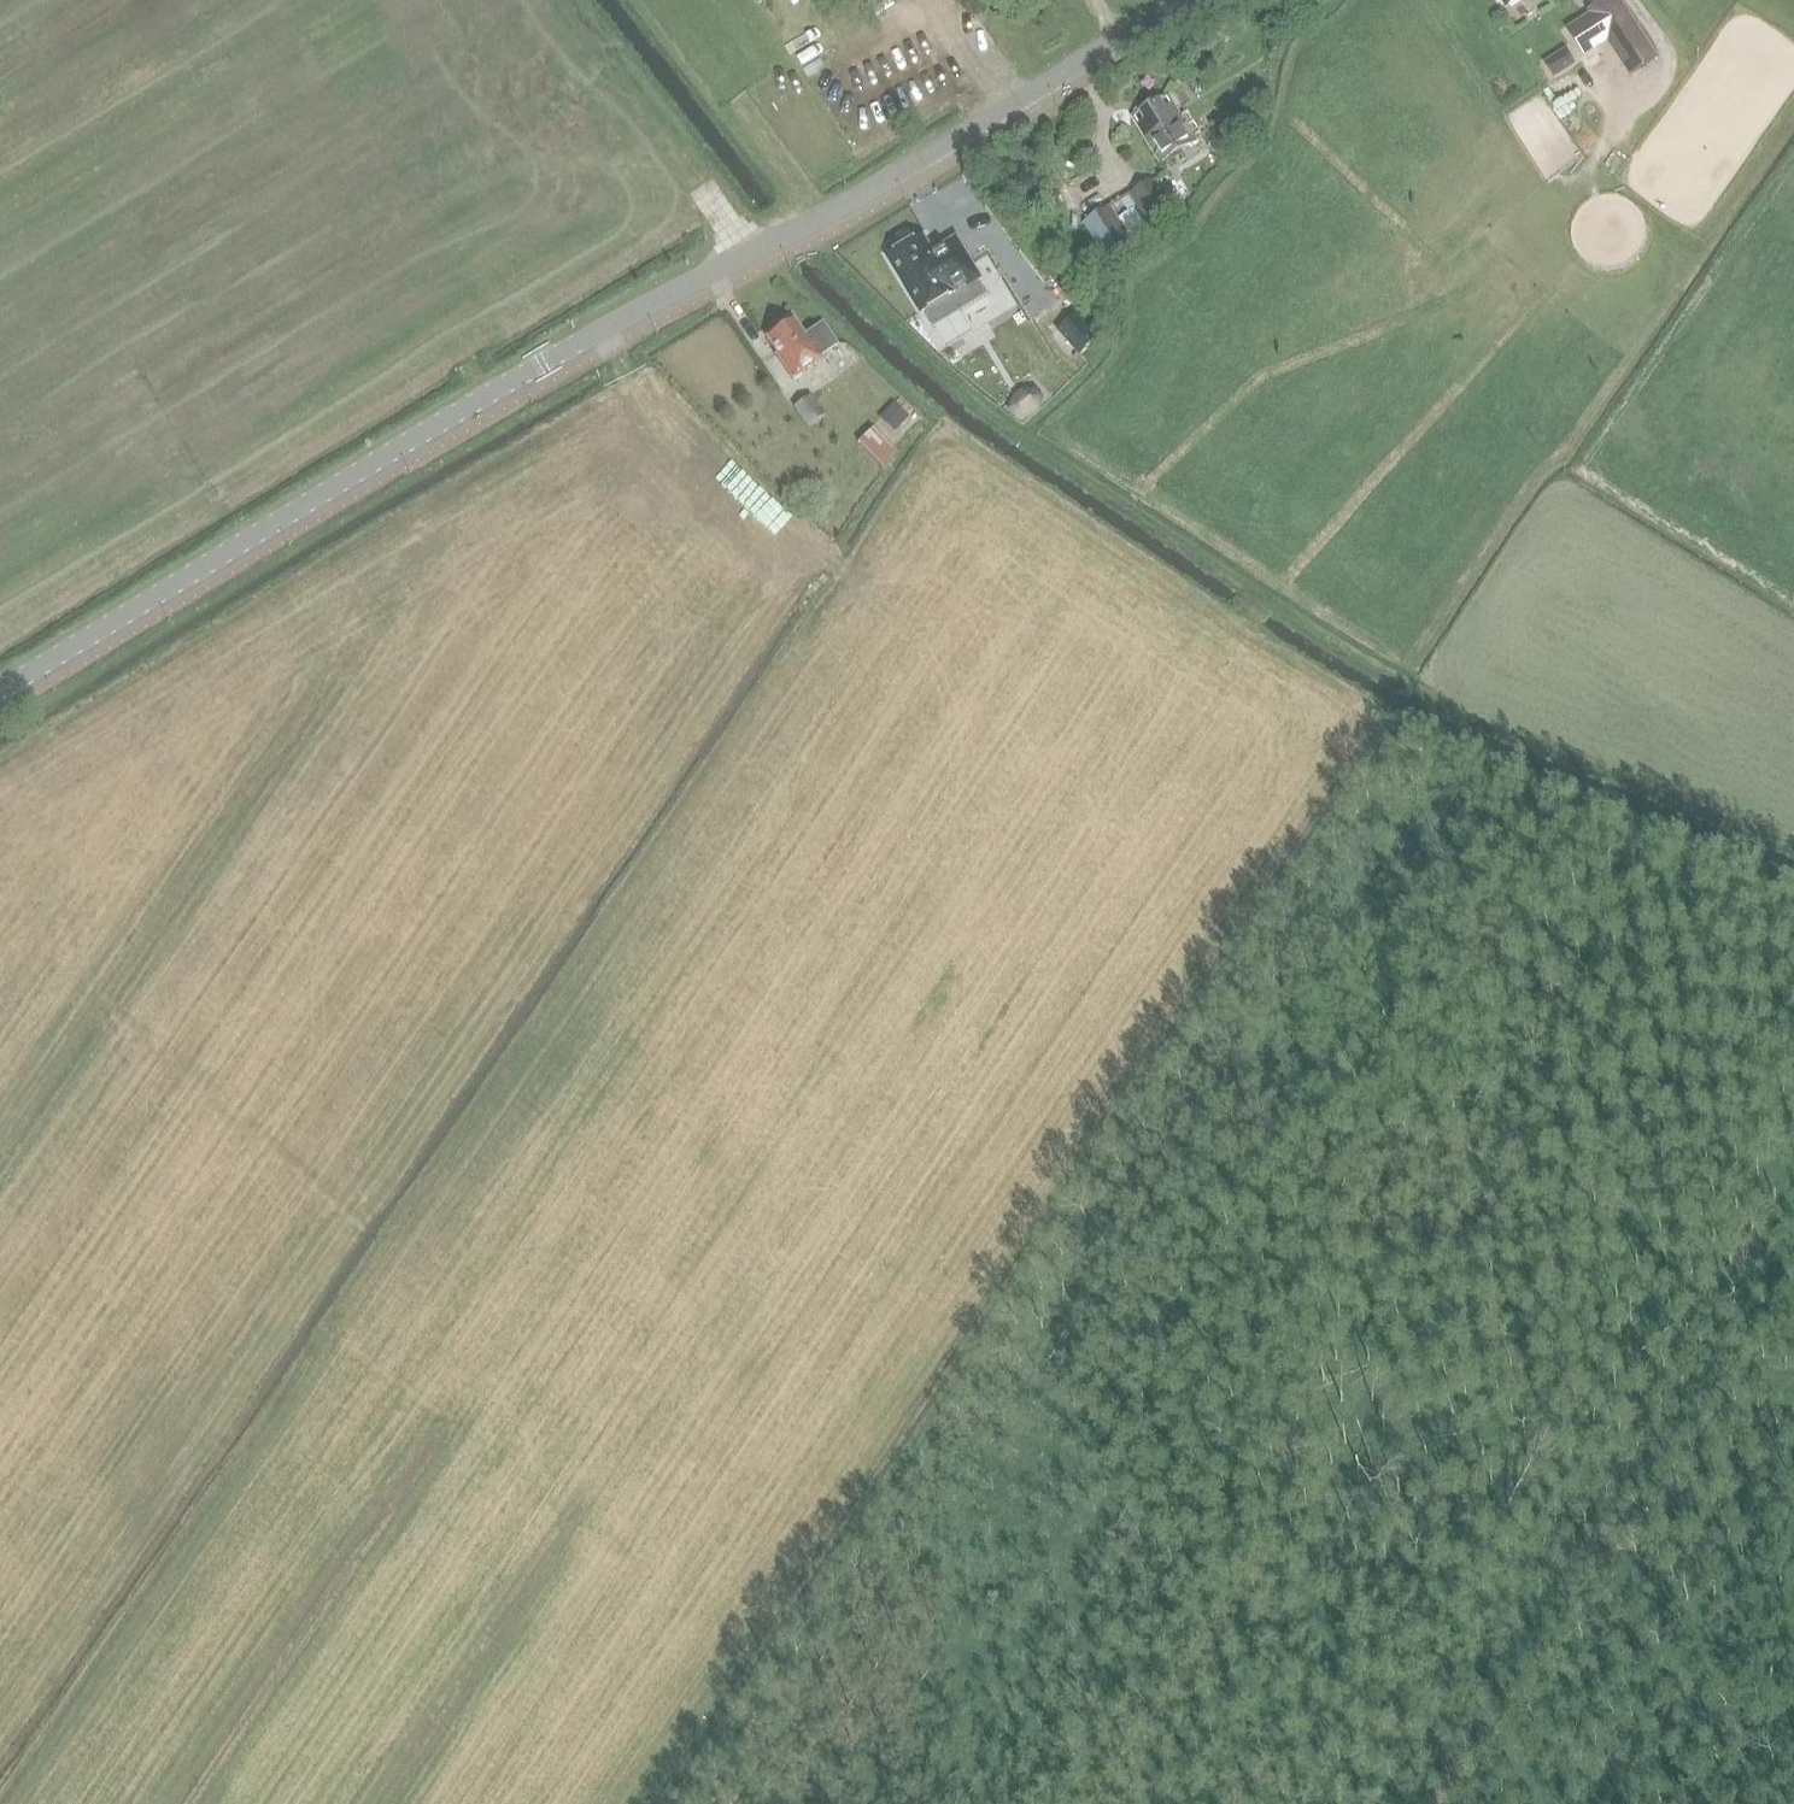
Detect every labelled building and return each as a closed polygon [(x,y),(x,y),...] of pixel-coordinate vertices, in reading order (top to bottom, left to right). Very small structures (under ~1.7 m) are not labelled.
[(868,17),(899,0),(867,0),(861,3),(868,17)] [(1618,0),(1608,0),(1588,13),(1591,17),(1567,32),(1584,59),(1609,43),(1630,77),(1656,61),(1618,0)] [(1566,50),(1555,57),(1565,72),(1575,65),(1566,50)] [(1162,166),(1197,144),(1173,105),(1166,110),(1161,102),(1141,114),(1146,123),(1138,127),(1162,166)] [(1176,216),(1155,181),(1128,197),(1149,232),(1176,216)] [(1132,243),(1110,207),(1082,225),(1104,261),(1132,243)] [(890,258),(923,313),(977,279),(955,243),(932,257),(921,239),(890,258)] [(804,338),(792,320),(766,338),(778,355),(776,357),(792,381),(822,360),(821,358),(837,347),(822,325),(804,338)] [(1092,347),(1069,320),(1056,332),(1079,358),(1092,347)] [(806,429),(824,417),(810,396),(792,407),(806,429)] [(887,408),(871,424),(886,439),(902,423),(887,408)] [(858,443),(882,469),(897,455),(872,429),(858,443)]
